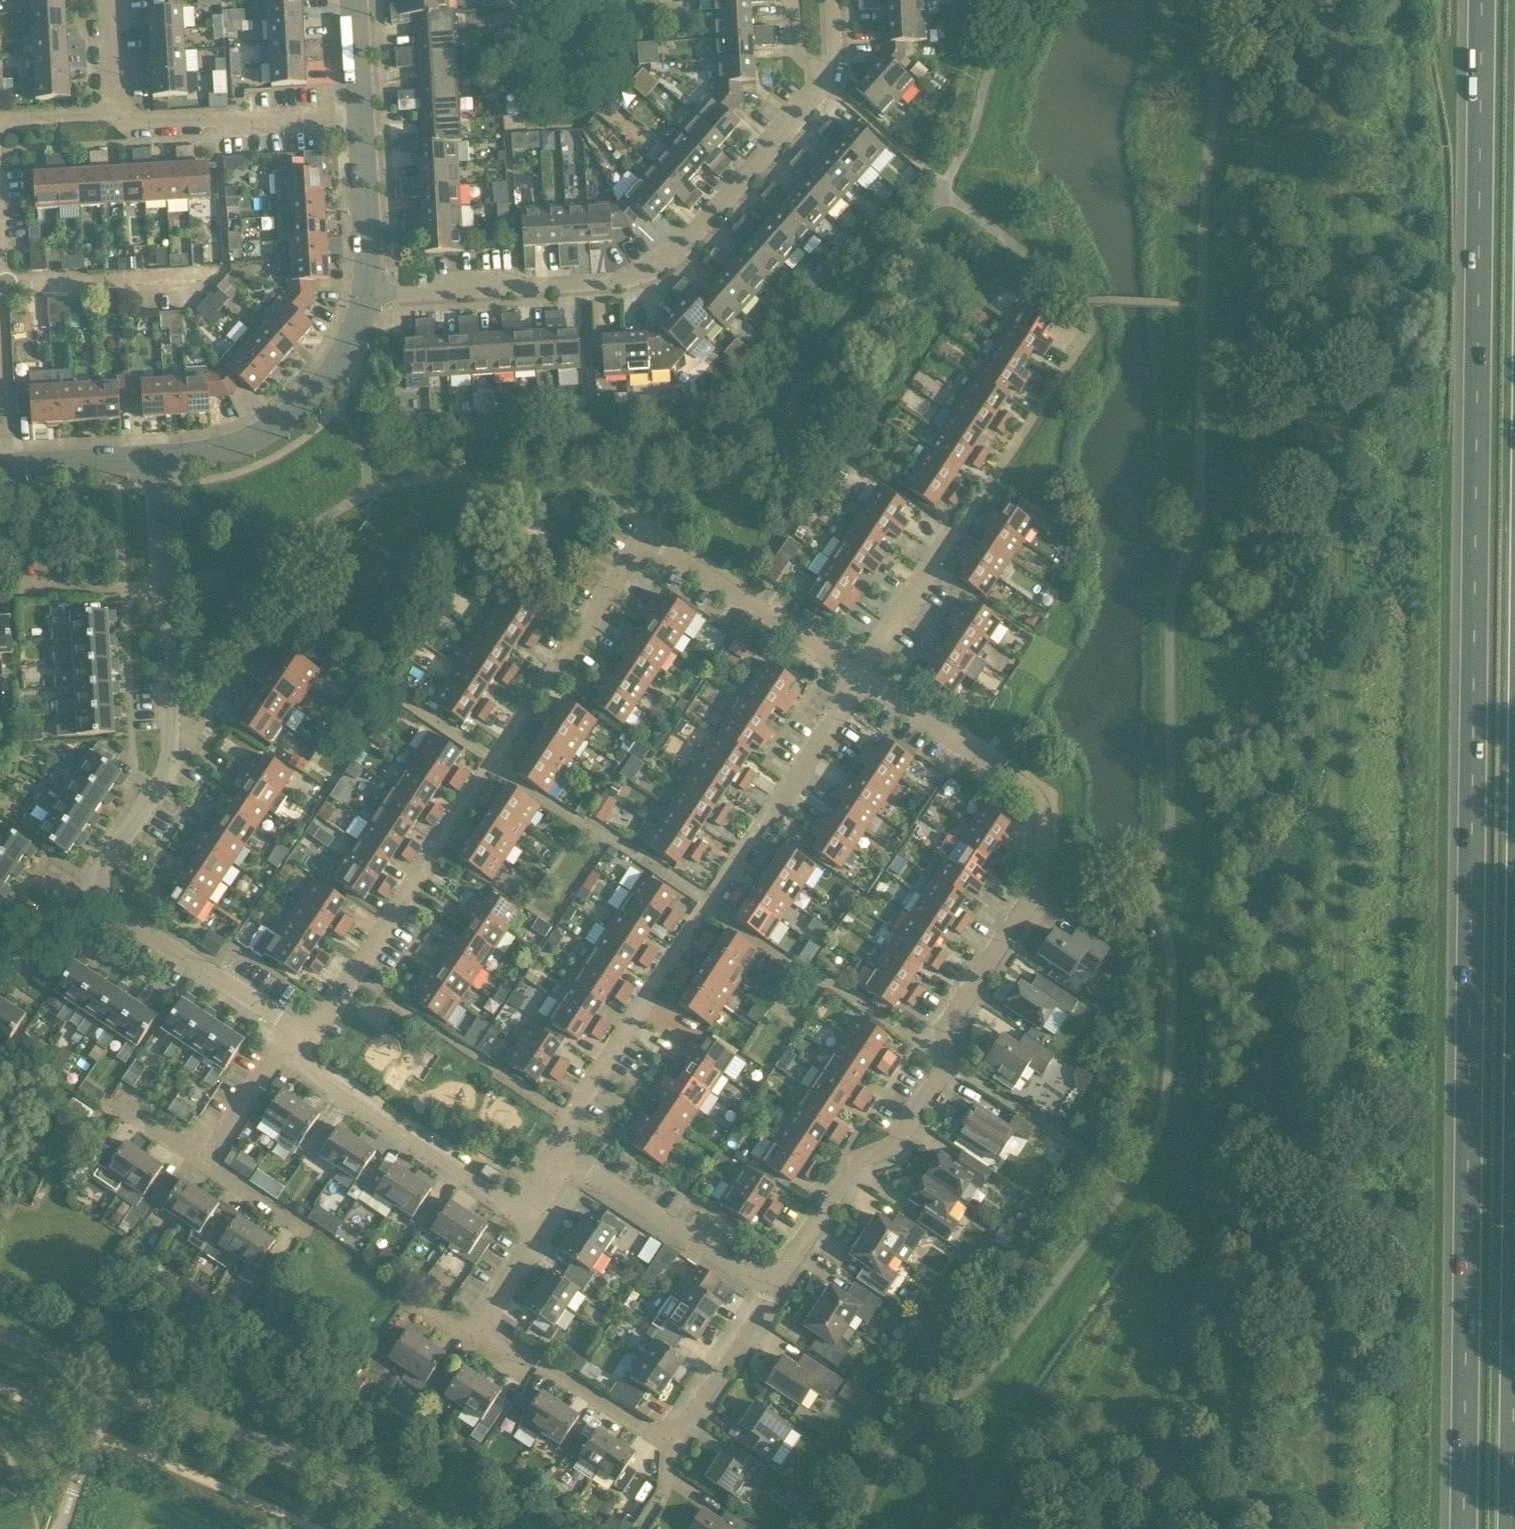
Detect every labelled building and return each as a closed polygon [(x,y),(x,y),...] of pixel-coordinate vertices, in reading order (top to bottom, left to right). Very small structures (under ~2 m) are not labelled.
[(64,0),(30,0),(31,13),(65,11),(64,0)] [(206,8),(222,7),(221,0),(205,0),(206,8)] [(301,0),(266,0),(267,21),(302,19),(301,0)] [(448,0),(410,0),(411,15),(415,14),(449,12),(449,11),(448,0)] [(700,10),(712,10),(712,18),(750,16),(750,0),(699,0),(700,10)] [(873,0),(858,1),(859,11),(873,10),(878,10),(878,1),(878,0),(873,0)] [(888,0),(889,21),(927,19),(926,0),(888,0)] [(390,5),(390,15),(406,14),(406,4),(390,5)] [(147,10),(148,32),(183,30),(182,8),(147,10)] [(66,33),(65,11),(31,13),(32,35),(66,33)] [(222,16),(223,23),(232,22),(231,11),(221,11),(222,16)] [(415,14),(417,36),(455,33),(454,11),(449,11),(449,12),(415,14)] [(406,14),(390,15),(391,25),(407,24),(406,14)] [(213,28),(222,27),(223,23),(222,16),(213,16),(213,28)] [(712,18),(714,40),(752,37),(750,16),(712,18)] [(303,40),(302,19),(267,21),(268,42),(303,40)] [(928,41),(927,19),(889,21),(890,42),(886,42),(886,50),(904,56),(904,43),(928,41)] [(223,23),(222,27),(223,35),(232,34),(232,22),(223,23)] [(223,39),(223,35),(222,27),(213,28),(214,40),(223,39)] [(761,37),(775,36),(774,27),(760,27),(761,37)] [(183,30),(148,32),(150,53),(184,51),(183,30)] [(68,54),(66,33),(32,35),(33,56),(68,54)] [(456,55),(455,33),(417,36),(418,57),(456,55)] [(775,46),(775,36),(761,37),(761,47),(775,46)] [(752,37),(714,40),(715,61),(753,59),(752,37)] [(304,62),(303,40),(268,42),(270,64),(304,62)] [(395,49),(395,59),(409,58),(409,48),(395,49)] [(895,67),(904,56),(886,50),(881,55),(885,58),(871,74),(899,100),(914,83),(895,67)] [(150,53),(151,75),(186,73),(184,51),(150,53)] [(239,65),(249,65),(249,53),(239,54),(239,65)] [(69,76),(68,54),(33,56),(34,78),(69,76)] [(230,66),(239,65),(239,54),(229,54),(230,66)] [(418,57),(419,79),(458,77),(456,55),(418,57)] [(409,58),(395,59),(396,68),(410,67),(409,58)] [(216,71),(225,71),(225,59),(215,60),(216,71)] [(715,61),(717,92),(742,101),(741,82),(754,82),(753,59),(715,61)] [(306,84),(304,62),(270,64),(271,86),(306,84)] [(240,77),(239,65),(230,66),(231,77),(240,77)] [(227,94),(226,83),(225,71),(216,71),(213,72),(214,95),(227,94)] [(186,73),(151,75),(153,97),(155,97),(156,110),(188,108),(187,95),(186,73)] [(899,100),(871,74),(856,91),(853,88),(846,95),(860,107),(865,100),(884,117),(899,100)] [(70,98),(69,76),(34,78),(36,100),(70,98)] [(459,98),(458,77),(419,79),(421,100),(459,98)] [(648,91),(633,78),(628,83),(644,97),(648,91)] [(623,84),(617,91),(624,97),(630,90),(623,84)] [(397,92),(398,102),(412,101),(411,91),(397,92)] [(717,92),(696,116),(725,141),(740,124),(730,115),(742,101),(717,92)] [(460,120),(459,98),(421,100),(422,122),(460,120)] [(412,101),(398,102),(398,111),(412,110),(412,101)] [(696,116),(682,132),(710,157),(725,141),(696,116)] [(830,119),(824,126),(834,135),(841,128),(830,119)] [(461,142),(460,120),(422,122),(423,143),(423,144),(456,142),(456,143),(461,142)] [(856,124),(841,141),(869,166),(884,149),(856,124)] [(834,135),(824,126),(817,133),(828,142),(834,135)] [(539,147),(538,133),(538,132),(511,133),(511,148),(512,148),(539,147)] [(682,132),(667,148),(696,173),(710,157),(682,132)] [(550,150),(554,146),(553,133),(541,134),(542,151),(550,150)] [(398,135),(398,145),(414,144),(414,134),(398,135)] [(841,141),(827,157),(855,183),(869,166),(841,141)] [(418,143),(420,166),(458,164),(456,143),(456,142),(423,144),(423,143),(418,143)] [(414,144),(398,145),(399,155),(415,154),(414,144)] [(185,147),(188,201),(210,199),(208,164),(195,164),(194,146),(185,147)] [(166,202),(188,201),(185,147),(176,147),(177,165),(164,166),(166,202)] [(667,148),(653,164),(682,189),(696,173),(667,148)] [(123,205),(144,203),(141,149),(132,150),(133,168),(121,169),(123,205)] [(141,149),(144,203),(166,202),(164,166),(151,167),(150,149),(141,149)] [(98,152),(101,206),(123,205),(121,169),(108,169),(107,151),(98,152)] [(802,151),(795,158),(806,167),(812,160),(802,151)] [(80,207),(101,206),(98,152),(89,153),(90,170),(78,171),(80,207)] [(720,153),(714,160),(725,170),(731,163),(720,153)] [(55,155),(58,208),(80,207),(78,171),(65,172),(64,154),(55,155)] [(36,210),(58,208),(55,155),(46,155),(47,173),(34,174),(36,210)] [(827,157),(812,173),(841,199),(855,183),(827,157)] [(806,167),(795,158),(789,165),(799,175),(806,167)] [(276,195),(278,195),(323,193),(322,170),(305,171),(304,160),(279,161),(280,173),(274,173),(276,195)] [(719,177),(725,170),(714,160),(708,168),(719,177)] [(459,185),(458,164),(420,166),(421,188),(459,185)] [(682,189),(653,164),(639,180),(667,205),(682,189)] [(628,172),(612,191),(618,204),(630,228),(642,213),(652,222),(667,205),(639,180),(638,181),(628,172)] [(826,215),(841,199),(812,173),(798,189),(826,215)] [(400,179),(401,189),(417,188),(416,178),(400,179)] [(773,183),(766,191),(777,200),(783,193),(773,183)] [(460,207),(459,185),(421,188),(422,209),(460,207)] [(685,193),(696,202),(703,195),(692,186),(685,193)] [(225,188),(225,199),(238,198),(242,198),(241,187),(225,188)] [(417,197),(417,188),(401,189),(401,198),(417,197)] [(798,189),(784,206),(812,231),(826,215),(798,189)] [(777,200),(766,191),(760,198),(771,207),(777,200)] [(325,214),(323,193),(278,195),(278,217),(325,214)] [(493,194),(493,205),(508,204),(507,193),(493,194)] [(690,210),(696,202),(685,193),(679,200),(690,210)] [(238,198),(225,199),(226,208),(239,207),(238,198)] [(618,204),(587,205),(589,243),(612,242),(611,229),(630,228),(618,204)] [(589,243),(587,205),(565,207),(568,245),(589,243)] [(784,206),(769,222),(797,247),(812,231),(784,206)] [(462,229),(460,207),(422,209),(423,231),(462,229)] [(544,208),(546,246),(568,245),(565,207),(544,208)] [(544,208),(521,209),(524,256),(535,256),(534,247),(546,246),(544,208)] [(325,214),(278,217),(279,239),(290,238),(326,236),(325,214)] [(744,216),(737,223),(748,233),(754,225),(744,216)] [(403,222),(403,232),(419,231),(419,221),(403,222)] [(769,222),(754,238),(783,264),(797,247),(769,222)] [(748,233),(737,223),(731,230),(742,240),(748,233)] [(463,251),(462,229),(423,231),(425,253),(463,251)] [(420,241),(419,231),(403,232),(404,241),(420,241)] [(228,233),(228,242),(241,241),(241,232),(228,233)] [(327,257),(326,236),(290,238),(291,260),(327,257)] [(754,238),(740,254),(769,280),(783,264),(754,238)] [(242,250),(241,241),(228,242),(229,251),(242,250)] [(45,242),(30,243),(31,271),(47,271),(45,242)] [(715,248),(709,256),(719,265),(726,258),(715,248)] [(578,253),(568,254),(569,268),(578,267),(578,253)] [(61,254),(60,267),(82,267),(83,255),(61,254)] [(560,268),(569,268),(568,254),(559,254),(560,268)] [(740,254),(726,271),(754,296),(769,280),(740,254)] [(535,256),(524,256),(525,270),(535,270),(535,256)] [(719,265),(709,256),(702,263),(713,272),(719,265)] [(291,260),(285,260),(287,282),(288,292),(313,301),(312,281),(329,280),(327,257),(291,260)] [(135,258),(127,258),(127,269),(135,269),(135,258)] [(726,271),(711,287),(740,312),(754,296),(726,271)] [(686,291),(690,296),(696,289),(683,277),(670,291),(679,299),(686,291)] [(975,296),(987,304),(995,292),(983,284),(975,296)] [(725,329),(740,312),(711,287),(698,302),(697,303),(718,322),(717,323),(725,329)] [(213,297),(223,306),(229,299),(219,290),(213,297)] [(285,303),(271,319),(298,343),(312,327),(300,316),(313,301),(288,292),(281,299),(285,303)] [(223,306),(213,297),(210,294),(196,310),(214,326),(222,317),(217,313),(223,306)] [(703,339),(717,323),(718,322),(697,303),(698,302),(690,296),(676,312),(703,339)] [(60,316),(70,315),(69,302),(69,297),(47,298),(49,323),(61,322),(60,316)] [(79,315),(78,302),(69,302),(70,315),(79,315)] [(1023,304),(1011,323),(1049,348),(1054,340),(1044,333),(1051,323),(1023,304)] [(159,312),(160,317),(160,330),(170,329),(171,344),(183,344),(182,311),(159,312)] [(563,311),(554,312),(555,327),(564,326),(563,311)] [(555,327),(554,312),(544,312),(545,327),(555,327)] [(689,355),(703,339),(676,312),(661,329),(657,325),(653,331),(661,348),(670,338),(689,355)] [(520,314),(511,315),(512,329),(521,329),(520,314)] [(512,329),(511,315),(501,315),(502,330),(512,329)] [(459,338),(447,338),(450,376),(471,375),(469,337),(469,332),(468,317),(458,318),(459,338)] [(477,317),(468,317),(469,332),(478,331),(477,317)] [(283,360),(298,343),(271,319),(256,335),(283,360)] [(434,319),(425,320),(425,334),(435,334),(434,319)] [(429,386),(428,378),(426,340),(425,334),(425,320),(415,320),(416,335),(416,340),(403,341),(404,359),(396,360),(398,380),(406,379),(406,387),(429,386)] [(1011,323),(999,341),(1027,359),(1033,350),(1043,357),(1049,348),(1011,323)] [(235,345),(269,376),(283,360),(256,335),(249,329),(235,345)] [(555,332),(558,370),(580,368),(578,330),(555,332)] [(646,336),(624,337),(626,376),(629,375),(649,374),(649,372),(672,371),(661,348),(653,331),(645,331),(646,336)] [(536,371),(558,370),(555,332),(534,333),(536,371)] [(512,334),(514,372),(536,371),(534,333),(512,334)] [(493,374),(514,372),(512,334),(490,336),(493,374)] [(604,377),(626,376),(624,337),(603,339),(602,334),(593,334),(595,372),(603,372),(604,377)] [(469,337),(471,375),(493,374),(490,336),(469,337)] [(426,340),(428,378),(450,376),(447,338),(426,340)] [(999,341),(987,359),(1025,384),(1030,376),(1020,369),(1027,359),(999,341)] [(254,392),(269,376),(235,345),(220,361),(223,364),(217,372),(228,396),(241,381),(254,392)] [(1019,393),(1025,384),(987,359),(975,377),(1003,395),(1009,386),(1019,393)] [(185,379),(187,415),(209,414),(208,397),(228,396),(217,372),(207,372),(206,368),(185,369),(185,379)] [(29,382),(17,383),(19,408),(31,408),(32,424),(54,423),(52,387),(51,372),(29,373),(29,382)] [(143,418),(165,417),(164,380),(142,382),(141,376),(129,377),(130,402),(142,401),(143,418)] [(117,383),(95,384),(97,421),(120,419),(119,403),(130,402),(129,377),(117,377),(117,383)] [(975,377),(963,396),(995,417),(1007,398),(1003,395),(975,377)] [(185,379),(164,380),(165,417),(187,415),(185,379)] [(76,422),(97,421),(95,384),(74,386),(76,422)] [(74,386),(52,387),(54,423),(76,422),(74,386)] [(963,396),(951,414),(983,435),(995,417),(963,396)] [(998,419),(1008,426),(1014,417),(1004,411),(998,419)] [(951,414),(939,432),(971,453),(983,435),(951,414)] [(1003,434),(1008,426),(998,419),(993,428),(1003,434)] [(939,432),(927,450),(959,471),(971,453),(939,432)] [(974,455),(984,462),(990,453),(980,447),(974,455)] [(927,450),(915,468),(947,489),(959,471),(927,450)] [(979,470),(984,462),(974,455),(969,464),(979,470)] [(841,467),(836,476),(843,481),(849,472),(841,467)] [(935,508),(947,489),(915,468),(903,486),(935,508)] [(950,491),(960,498),(966,489),(956,482),(950,491)] [(878,487),(865,505),(903,530),(909,522),(898,515),(905,505),(878,487)] [(955,506),(960,498),(950,491),(945,500),(955,506)] [(1015,511),(1034,523),(1041,512),(1022,500),(1015,511)] [(865,505),(853,523),(881,542),(887,532),(897,539),(903,530),(865,505)] [(984,517),(1022,542),(1034,523),(1015,511),(1007,505),(1000,515),(990,509),(984,517)] [(1010,560),(1022,542),(984,517),(978,526),(989,532),(982,542),(1010,560)] [(853,523),(841,541),(879,566),(885,558),(874,551),(881,542),(853,523)] [(841,541),(829,559),(857,578),(863,568),(873,575),(879,566),(841,541)] [(998,578),(1010,560),(982,542),(976,551),(966,545),(960,553),(998,578)] [(998,578),(960,553),(955,562),(965,568),(958,579),(986,597),(998,578)] [(829,559),(817,577),(855,602),(861,594),(851,587),(857,578),(829,559)] [(855,602),(817,577),(805,596),(832,615),(839,604),(849,611),(855,602)] [(505,593),(492,612),(524,633),(536,614),(505,593)] [(651,600),(645,609),(683,634),(696,615),(668,597),(661,607),(651,600)] [(52,641),(72,639),(108,636),(107,623),(113,623),(112,617),(114,617),(114,612),(107,612),(76,614),(75,602),(50,603),(50,616),(71,615),(71,629),(51,630),(52,641)] [(956,607),(950,615),(988,640),(1001,622),(973,603),(966,613),(956,607)] [(671,652),(683,634),(645,609),(640,617),(650,624),(644,633),(671,652)] [(492,612),(480,630),(512,651),(524,633),(492,612)] [(976,658),(988,640),(950,615),(945,624),(955,630),(949,640),(976,658)] [(1,655),(2,675),(12,675),(11,654),(12,654),(9,619),(0,619),(0,655),(1,655)] [(533,626),(527,635),(537,642),(543,633),(533,626)] [(480,630),(468,648),(500,669),(512,651),(480,630)] [(627,636),(621,645),(659,670),(671,652),(644,633),(637,643),(627,636)] [(532,650),(537,642),(527,635),(522,644),(532,650)] [(108,636),(72,639),(73,653),(53,654),(53,664),(74,663),(110,661),(109,647),(114,647),(114,641),(116,641),(115,636),(108,636)] [(736,637),(728,650),(738,657),(747,644),(736,637)] [(932,643),(927,651),(964,676),(974,683),(986,665),(976,658),(949,640),(942,649),(932,643)] [(647,688),(659,670),(621,645),(616,653),(626,660),(620,669),(647,688)] [(468,648),(456,666),(488,687),(500,669),(468,648)] [(261,660),(270,665),(275,657),(267,651),(261,660)] [(289,651),(276,670),(308,691),(321,672),(289,651)] [(952,695),(964,676),(927,651),(921,660),(931,666),(924,677),(952,695)] [(256,668),(261,661),(254,656),(248,663),(256,668)] [(117,660),(110,661),(74,663),(74,677),(54,678),(55,688),(75,687),(111,685),(110,671),(116,671),(115,665),(117,665),(117,660)] [(270,665),(261,660),(261,661),(256,668),(264,674),(270,665)] [(509,662),(503,671),(513,678),(519,669),(509,662)] [(766,662),(753,680),(791,706),(796,697),(786,690),(793,680),(766,662)] [(456,666),(444,684),(476,705),(488,687),(456,666)] [(603,672),(597,681),(635,706),(647,688),(620,669),(613,679),(603,672)] [(276,670),(264,688),(296,709),(308,691),(276,670)] [(508,686),(513,678),(503,671),(498,680),(508,686)] [(753,680),(741,698),(769,717),(775,707),(785,714),(791,706),(753,680)] [(623,725),(635,706),(597,681),(592,689),(602,696),(595,706),(623,725)] [(56,712),(77,711),(112,709),(112,695),(117,695),(117,689),(119,689),(119,684),(111,685),(75,687),(76,701),(56,702),(56,712)] [(464,724),(476,705),(444,684),(432,703),(464,724)] [(238,696),(246,701),(252,693),(243,687),(238,696)] [(264,688),(252,705),(284,727),(296,709),(264,688)] [(252,705),(246,701),(238,696),(232,704),(247,714),(240,724),(272,746),(284,727),(252,705)] [(682,710),(687,702),(680,697),(675,706),(682,710)] [(485,698),(480,707),(490,713),(495,705),(485,698)] [(741,698),(729,716),(767,742),(773,733),(763,726),(769,717),(741,698)] [(565,700),(552,719),(584,740),(596,721),(565,700)] [(385,713),(397,720),(404,709),(393,701),(385,713)] [(545,702),(540,711),(548,716),(554,708),(545,702)] [(12,717),(12,707),(0,707),(0,718),(12,717)] [(484,722),(490,713),(480,707),(474,715),(484,722)] [(120,708),(112,709),(77,711),(77,725),(57,726),(58,736),(78,735),(78,736),(114,734),(113,719),(119,719),(118,713),(120,713),(120,708)] [(548,716),(540,711),(534,719),(542,725),(548,716)] [(762,750),(767,742),(729,716),(717,734),(745,753),(751,743),(762,750)] [(572,758),(584,740),(552,719),(540,737),(572,758)] [(676,729),(683,734),(689,724),(682,719),(676,729)] [(376,726),(368,737),(380,744),(387,733),(376,726)] [(41,728),(26,729),(28,742),(42,741),(41,728)] [(627,751),(635,740),(623,732),(615,743),(627,751)] [(429,733),(416,752),(448,773),(461,754),(429,733)] [(717,734),(705,753),(737,774),(749,755),(745,753),(717,734)] [(515,746),(525,753),(531,744),(520,737),(515,746)] [(540,737),(528,755),(560,776),(572,758),(540,737)] [(868,744),(862,753),(900,778),(913,759),(885,741),(878,751),(868,744)] [(60,763),(77,774),(107,794),(115,783),(119,786),(122,781),(124,782),(127,778),(120,774),(121,773),(112,767),(119,757),(97,743),(83,765),(66,754),(60,763)] [(22,756),(34,755),(34,745),(21,746),(22,756)] [(525,753),(515,746),(509,755),(520,761),(525,753)] [(308,761),(294,751),(288,762),(301,771),(308,761)] [(359,751),(353,760),(360,764),(366,755),(359,751)] [(436,791),(448,773),(416,752),(405,770),(436,791)] [(725,792),(737,774),(705,753),(693,771),(725,792)] [(861,777),(888,796),(900,778),(862,753),(857,761),(867,768),(861,777)] [(246,758),(241,766),(280,793),(293,774),(265,755),(258,766),(246,758)] [(547,795),(560,776),(528,755),(516,774),(547,795)] [(628,762),(640,769),(643,764),(631,756),(628,762)] [(228,770),(235,775),(241,766),(234,762),(228,770)] [(355,779),(363,768),(352,762),(345,772),(355,779)] [(241,766),(235,775),(238,776),(247,782),(240,792),(268,810),(274,815),(286,797),(280,793),(241,766)] [(740,776),(750,783),(756,774),(745,768),(740,776)] [(932,775),(942,781),(947,774),(936,768),(932,775)] [(460,769),(455,777),(463,783),(468,774),(460,769)] [(405,770),(393,788),(424,809),(436,791),(405,770)] [(693,771),(681,789),(713,810),(725,792),(693,771)] [(47,783),(64,794),(94,814),(101,802),(106,805),(109,801),(110,802),(113,798),(107,794),(77,774),(69,786),(52,774),(47,783)] [(750,783),(740,776),(734,785),(744,792),(750,783)] [(457,791),(463,783),(455,777),(449,786),(457,791)] [(876,814),(888,796),(861,777),(854,787),(844,780),(838,789),(876,814)] [(609,791),(616,795),(621,789),(614,784),(609,791)] [(508,785),(495,804),(527,825),(540,806),(508,785)] [(483,796),(491,801),(497,793),(489,787),(483,796)] [(393,788),(381,806),(412,827),(419,817),(425,822),(431,813),(424,809),(393,788)] [(681,789),(669,807),(701,828),(713,810),(681,789)] [(837,813),(864,832),(876,814),(838,789),(833,797),(843,804),(837,813)] [(256,828),(268,810),(240,792),(234,802),(222,794),(217,802),(256,828)] [(50,814),(81,834),(88,822),(93,825),(96,821),(97,822),(100,818),(94,814),(64,794),(56,806),(39,794),(33,803),(50,814)] [(491,801),(483,796),(477,804),(486,810),(491,801)] [(244,846),(256,828),(217,802),(211,811),(223,818),(216,828),(244,846)] [(583,817),(586,813),(590,807),(582,802),(575,812),(583,817)] [(334,811),(324,804),(316,815),(327,822),(334,811)] [(515,843),(527,825),(495,804),(484,822),(515,843)] [(716,812),(726,819),(732,810),(722,804),(716,812)] [(436,805),(431,813),(439,819),(445,810),(436,805)] [(610,813),(597,805),(590,815),(603,824),(610,813)] [(970,824),(1007,849),(1013,841),(1003,834),(1010,824),(982,805),(970,824)] [(381,806),(369,824),(401,845),(412,827),(381,806)] [(669,807),(657,825),(689,846),(701,828),(669,807)] [(726,819),(716,812),(711,821),(720,828),(726,819)] [(433,827),(439,819),(431,813),(425,822),(433,827)] [(852,850),(864,832),(837,813),(830,823),(820,816),(814,825),(852,850)] [(81,834),(50,814),(43,826),(26,814),(20,823),(37,834),(37,835),(67,855),(75,842),(79,845),(82,841),(84,842),(87,838),(81,834)] [(293,827),(300,831),(305,824),(298,819),(293,827)] [(484,822),(472,840),(504,861),(515,843),(484,822)] [(458,831),(468,838),(474,830),(464,823),(458,831)] [(312,838),(318,828),(311,824),(304,833),(312,838)] [(369,824),(357,842),(389,863),(401,845),(369,824)] [(970,824),(958,842),(985,861),(992,851),(1002,858),(1007,849),(970,824)] [(16,865),(24,854),(28,857),(31,853),(33,854),(36,850),(30,845),(0,825),(0,855),(16,865)] [(677,865),(689,846),(657,825),(645,844),(677,865)] [(852,850),(814,825),(809,833),(819,840),(812,850),(840,868),(852,850)] [(232,864),(244,846),(216,828),(210,837),(199,830),(193,838),(232,864)] [(468,838),(458,831),(452,840),(463,846),(468,838)] [(947,835),(935,853),(946,860),(983,885),(989,877),(979,870),(985,861),(958,842),(947,835)] [(220,882),(232,864),(193,838),(187,847),(199,854),(193,864),(220,882)] [(698,839),(692,848),(702,855),(708,846),(698,839)] [(491,880),(504,861),(472,840),(459,859),(491,880)] [(412,841),(407,849),(415,855),(421,846),(412,841)] [(279,866),(287,847),(276,842),(268,861),(279,866)] [(357,842),(345,860),(377,881),(389,863),(357,842)] [(784,846),(772,865),(803,886),(816,867),(784,846)] [(764,847),(758,856),(768,862),(774,854),(764,847)] [(299,863),(305,854),(295,848),(289,856),(299,863)] [(697,863),(702,855),(692,848),(687,857),(697,863)] [(410,863),(415,855),(407,849),(401,858),(410,863)] [(3,886),(11,874),(15,877),(18,873),(20,874),(23,870),(16,865),(0,855),(0,884),(3,886)] [(768,862),(758,856),(752,864),(763,871),(768,862)] [(364,900),(377,881),(345,860),(332,879),(364,900)] [(978,894),(983,885),(946,860),(934,878),(962,896),(968,887),(978,894)] [(208,900),(220,882),(193,864),(186,874),(175,866),(169,874),(208,900)] [(791,904),(803,886),(772,865),(760,883),(791,904)] [(290,870),(284,866),(279,873),(286,878),(290,870)] [(196,919),(208,900),(169,874),(163,883),(175,890),(168,901),(196,919)] [(642,875),(630,893),(662,914),(674,895),(642,875)] [(389,877),(383,885),(391,891),(397,882),(389,877)] [(934,878),(921,897),(953,918),(966,899),(962,896),(934,878)] [(587,879),(582,886),(583,887),(590,891),(595,884),(588,879),(587,879)] [(333,921),(340,925),(348,930),(353,922),(339,912),(346,902),(314,881),(301,899),(333,921)] [(740,883),(734,891),(744,898),(750,890),(740,883)] [(760,883),(748,901),(779,922),(791,904),(760,883)] [(2,897),(5,893),(7,894),(10,890),(3,886),(0,884),(0,896),(2,897)] [(386,899),(391,891),(383,885),(377,894),(386,899)] [(593,895),(583,888),(577,897),(587,904),(593,895)] [(744,898),(734,891),(728,900),(738,907),(744,898)] [(630,893),(618,911),(650,932),(655,925),(659,927),(663,927),(664,928),(669,920),(662,914),(630,893)] [(473,897),(467,906),(506,932),(519,913),(491,895),(484,905),(473,897)] [(921,897),(909,915),(941,936),(953,918),(921,897)] [(848,905),(838,898),(833,905),(843,912),(848,905)] [(301,899),(289,918),(321,939),(333,921),(301,899)] [(767,941),(779,922),(748,901),(735,919),(767,941)] [(494,950),(506,932),(467,906),(461,914),(473,922),(467,932),(494,950)] [(577,912),(570,908),(564,917),(571,922),(577,912)] [(618,911),(606,929),(638,950),(650,932),(618,911)] [(675,911),(669,920),(677,925),(683,917),(675,911)] [(957,920),(967,927),(972,918),(962,912),(957,920)] [(909,915),(898,933),(929,954),(941,936),(909,915)] [(289,918),(277,936),(309,957),(321,939),(289,918)] [(539,919),(532,930),(545,938),(552,928),(539,919)] [(672,933),(677,925),(669,920),(664,928),(672,933)] [(961,935),(967,927),(957,920),(951,929),(961,935)] [(429,931),(438,937),(442,930),(434,924),(429,931)] [(348,930),(340,925),(334,933),(342,939),(348,930)] [(818,932),(818,936),(824,940),(831,931),(822,925),(818,932)] [(606,929),(594,947),(626,968),(638,950),(606,929)] [(201,945),(216,955),(225,942),(210,931),(201,945)] [(708,946),(715,950),(747,971),(759,952),(727,931),(720,942),(706,932),(700,940),(708,946)] [(1055,931),(1038,956),(1070,977),(1078,964),(1092,973),(1108,949),(1083,933),(1075,944),(1055,931)] [(449,933),(443,942),(482,968),(494,950),(467,932),(460,941),(449,933)] [(554,932),(548,942),(557,948),(563,938),(554,932)] [(898,933),(886,951),(917,972),(929,954),(898,933)] [(316,961),(309,957),(277,936),(265,954),(297,975),(303,967),(306,969),(310,969),(316,961)] [(703,954),(708,946),(700,940),(695,949),(703,954)] [(470,986),(482,968),(443,942),(438,950),(449,958),(443,968),(470,986)] [(594,947),(582,965),(614,986),(626,968),(594,947)] [(651,947),(645,955),(653,961),(659,952),(651,947)] [(933,956),(943,963),(948,954),(938,947),(933,956)] [(735,989),(747,971),(715,950),(703,968),(735,989)] [(810,961),(812,958),(802,951),(796,959),(799,961),(806,966),(810,961)] [(886,951),(874,969),(905,990),(917,972),(886,951)] [(321,952),(316,961),(324,966),(330,958),(321,952)] [(648,969),(653,961),(645,955),(639,964),(648,969)] [(943,963),(933,956),(927,964),(937,971),(943,963)] [(76,1007),(95,977),(84,969),(87,965),(83,962),(84,960),(79,957),(75,963),(55,993),(67,1001),(56,1018),(65,1024),(76,1007)] [(407,966),(416,972),(422,963),(413,957),(407,966)] [(318,975),(324,966),(316,961),(310,969),(318,975)] [(602,1005),(614,986),(582,965),(570,983),(602,1005)] [(425,969),(419,978),(458,1004),(470,986),(443,968),(437,977),(425,969)] [(676,976),(685,982),(690,973),(682,968),(676,976)] [(703,968),(691,986),(723,1007),(735,989),(703,968)] [(893,1009),(905,990),(874,969),(861,988),(893,1009)] [(99,970),(95,977),(76,1007),(88,1014),(76,1031),(85,1037),(96,1020),(115,990),(104,982),(107,978),(103,975),(104,973),(99,970)] [(540,980),(528,972),(524,977),(536,986),(540,980)] [(679,990),(685,982),(676,976),(671,985),(679,990)] [(446,1023),(458,1004),(419,978),(414,986),(425,994),(418,1004),(446,1023)] [(1021,983),(1005,1006),(1040,1029),(1055,1008),(1068,1017),(1078,1002),(1042,978),(1033,991),(1021,983)] [(120,983),(115,990),(96,1020),(108,1028),(96,1045),(105,1050),(116,1033),(135,1003),(124,996),(127,991),(123,988),(124,986),(120,983)] [(570,983),(558,1001),(590,1023),(602,1005),(570,983)] [(627,983),(621,991),(629,997),(635,988),(627,983)] [(915,983),(909,992),(919,999),(925,990),(915,983)] [(710,1026),(723,1007),(691,986),(679,1005),(710,1026)] [(623,1005),(629,997),(621,991),(615,1000),(623,1005)] [(514,992),(508,1002),(519,1010),(526,1000),(514,992)] [(913,1007),(919,999),(909,992),(904,1001),(913,1007)] [(183,1044),(202,1014),(191,1007),(194,1002),(190,999),(191,997),(187,994),(183,1001),(182,1000),(162,1030),(174,1039),(163,1056),(172,1061),(183,1044)] [(4,1003),(0,1009),(0,1053),(5,1046),(25,1016),(13,1008),(16,1004),(11,1001),(12,999),(8,996),(4,1003)] [(140,997),(135,1003),(116,1033),(128,1041),(116,1058),(125,1063),(136,1046),(137,1047),(157,1017),(144,1009),(147,1004),(143,1001),(144,1000),(140,997)] [(1107,1015),(1115,1004),(1104,997),(1097,997),(1092,1005),(1107,1015)] [(578,1041),(590,1023),(558,1001),(546,1020),(578,1041)] [(192,1074),(203,1057),(222,1027),(211,1020),(214,1015),(210,1012),(211,1011),(207,1008),(202,1014),(183,1044),(194,1052),(183,1069),(192,1074)] [(1100,1026),(1107,1016),(1099,1010),(1092,1021),(1100,1026)] [(856,1017),(844,1035),(876,1056),(888,1038),(856,1017)] [(602,1018),(597,1027),(605,1033),(611,1024),(602,1018)] [(222,1027),(203,1057),(214,1065),(203,1082),(212,1088),(223,1071),(224,1071),(244,1041),(231,1033),(234,1028),(230,1026),(231,1024),(227,1021),(222,1027)] [(529,1024),(517,1042),(548,1063),(561,1045),(529,1024)] [(493,1027),(488,1035),(496,1040),(501,1033),(493,1027)] [(599,1041),(605,1033),(597,1027),(591,1035),(599,1041)] [(473,1046),(479,1037),(470,1031),(464,1040),(473,1046)] [(38,1059),(47,1045),(29,1033),(20,1047),(38,1059)] [(844,1035),(832,1053),(864,1074),(876,1056),(844,1035)] [(1042,1075),(1056,1054),(1032,1039),(1024,1050),(1002,1036),(984,1063),(998,1072),(994,1078),(1012,1090),(1028,1066),(1042,1075)] [(688,1040),(683,1049),(722,1075),(734,1056),(707,1038),(700,1048),(688,1040)] [(488,1055),(492,1049),(487,1045),(482,1041),(477,1050),(482,1053),(483,1052),(488,1055)] [(548,1063),(517,1042),(504,1061),(536,1082),(548,1063)] [(97,1061),(103,1051),(95,1046),(89,1056),(97,1061)] [(61,1072),(73,1053),(63,1047),(57,1057),(48,1051),(42,1060),(61,1072)] [(689,1065),(682,1075),(710,1093),(722,1075),(683,1049),(677,1057),(689,1065)] [(882,1061),(890,1066),(896,1058),(887,1052),(882,1061)] [(832,1053),(820,1071),(852,1092),(858,1097),(864,1088),(863,1086),(858,1083),(864,1074),(832,1053)] [(136,1059),(121,1080),(122,1081),(133,1087),(147,1067),(136,1059)] [(561,1059),(555,1068),(563,1073),(569,1065),(561,1059)] [(890,1066),(882,1061),(876,1069),(884,1075),(890,1066)] [(558,1082),(563,1073),(555,1068),(549,1076),(558,1082)] [(661,1074),(652,1068),(646,1077),(656,1083),(661,1074)] [(840,1110),(852,1092),(820,1071),(808,1089),(840,1110)] [(698,1111),(710,1093),(682,1075),(676,1084),(664,1076),(659,1085),(698,1111)] [(98,1105),(106,1094),(84,1080),(77,1091),(98,1105)] [(686,1129),(698,1111),(659,1085),(653,1093),(665,1101),(658,1111),(686,1129)] [(864,1088),(858,1097),(866,1102),(872,1094),(864,1088)] [(808,1089),(796,1107),(828,1128),(840,1110),(808,1089)] [(263,1120),(281,1132),(301,1103),(282,1090),(274,1102),(265,1096),(251,1117),(261,1123),(263,1120)] [(861,1111),(866,1102),(858,1097),(852,1105),(861,1111)] [(167,1111),(188,1124),(196,1113),(175,1099),(167,1111)] [(275,1141),(275,1142),(293,1154),(298,1148),(307,1154),(321,1133),(311,1127),(319,1115),(301,1103),(281,1132),(275,1141)] [(1027,1141),(1035,1128),(1015,1115),(1008,1127),(975,1105),(970,1113),(969,1113),(966,1116),(969,1117),(957,1136),(958,1137),(960,1133),(996,1157),(994,1160),(995,1161),(1014,1132),(1027,1141)] [(796,1107),(784,1125),(816,1147),(828,1128),(796,1107)] [(674,1147),(686,1129),(658,1111),(652,1120),(640,1112),(635,1121),(674,1147)] [(661,1166),(674,1147),(635,1121),(629,1129),(641,1137),(634,1147),(661,1166)] [(840,1124),(834,1133),(843,1138),(848,1130),(840,1124)] [(784,1125),(772,1143),(804,1165),(816,1147),(784,1125)] [(330,1139),(321,1133),(307,1154),(317,1161),(319,1157),(338,1169),(357,1140),(338,1128),(330,1139)] [(837,1147),(843,1138),(834,1133),(829,1141),(837,1147)] [(761,1136),(749,1154),(760,1161),(759,1162),(791,1183),(804,1165),(772,1143),(761,1136)] [(1064,1150),(1047,1139),(1040,1150),(1057,1161),(1064,1150)] [(353,1185),(363,1191),(377,1170),(368,1164),(375,1152),(357,1140),(338,1169),(356,1181),(353,1185)] [(117,1196),(144,1155),(125,1143),(118,1155),(108,1148),(89,1177),(117,1196)] [(249,1176),(256,1159),(230,1148),(223,1165),(249,1176)] [(925,1177),(924,1177),(959,1200),(959,1199),(958,1199),(969,1183),(979,1189),(991,1172),(963,1153),(955,1164),(940,1155),(925,1177)] [(163,1168),(144,1155),(117,1196),(136,1208),(142,1220),(147,1211),(151,1206),(164,1185),(155,1179),(163,1168)] [(810,1169),(819,1174),(824,1166),(816,1160),(810,1169)] [(788,1188),(791,1183),(759,1162),(756,1167),(777,1181),(788,1188)] [(750,1163),(746,1168),(774,1186),(777,1181),(756,1167),(750,1163)] [(386,1176),(377,1170),(363,1191),(373,1198),(375,1194),(394,1206),(413,1177),(394,1165),(386,1176)] [(496,1183),(501,1175),(486,1165),(480,1173),(496,1183)] [(743,1166),(730,1184),(762,1205),(775,1187),(743,1166)] [(256,1168),(248,1179),(271,1194),(279,1183),(256,1168)] [(819,1174),(810,1169),(805,1177),(813,1183),(819,1174)] [(431,1189),(413,1177),(394,1206),(412,1218),(409,1222),(419,1228),(433,1207),(424,1201),(431,1189)] [(959,1200),(924,1177),(924,1178),(925,1178),(910,1201),(925,1211),(917,1222),(945,1241),(957,1223),(947,1217),(958,1200),(958,1201),(959,1200)] [(174,1192),(164,1185),(151,1206),(160,1213),(163,1209),(181,1221),(200,1192),(182,1180),(174,1192)] [(762,1205),(730,1184),(718,1203),(750,1224),(762,1205)] [(219,1205),(200,1192),(181,1221),(192,1228),(188,1240),(202,1250),(203,1249),(220,1223),(211,1216),(219,1205)] [(774,1201),(769,1210),(777,1215),(783,1207),(774,1201)] [(442,1214),(433,1207),(419,1228),(429,1235),(431,1231),(450,1243),(469,1214),(450,1202),(442,1214)] [(330,1233),(339,1219),(316,1204),(307,1218),(330,1233)] [(771,1224),(777,1215),(769,1210),(763,1218),(771,1224)] [(587,1215),(574,1234),(603,1253),(615,1235),(619,1237),(626,1227),(605,1213),(598,1223),(587,1215)] [(469,1214),(450,1243),(461,1251),(458,1254),(465,1259),(475,1266),(489,1245),(480,1238),(488,1227),(469,1214)] [(871,1217),(862,1230),(866,1233),(864,1236),(894,1256),(906,1264),(913,1253),(926,1232),(906,1219),(898,1230),(891,1225),(877,1216),(875,1219),(871,1217)] [(230,1229),(220,1223),(203,1249),(206,1251),(205,1252),(230,1269),(237,1258),(256,1229),(238,1217),(230,1229)] [(275,1242),(256,1229),(237,1258),(246,1264),(243,1271),(242,1273),(244,1279),(245,1281),(257,1289),(277,1260),(267,1253),(275,1242)] [(567,1269),(588,1283),(595,1274),(591,1271),(603,1253),(574,1234),(562,1252),(574,1260),(567,1269)] [(864,1236),(851,1256),(865,1266),(872,1270),(863,1284),(883,1298),(886,1293),(898,1275),(900,1276),(908,1265),(906,1264),(894,1256),(864,1236)] [(650,1238),(646,1245),(657,1252),(661,1245),(650,1238)] [(664,1245),(653,1261),(664,1269),(666,1270),(677,1253),(664,1245)] [(951,1258),(935,1283),(947,1291),(963,1266),(951,1258)] [(692,1285),(680,1304),(709,1323),(721,1304),(710,1297),(720,1281),(699,1267),(688,1283),(692,1285)] [(550,1271),(537,1290),(566,1309),(578,1291),(582,1293),(588,1283),(567,1269),(561,1279),(550,1271)] [(174,1273),(169,1280),(168,1282),(176,1287),(182,1279),(174,1273)] [(831,1287),(817,1307),(847,1327),(854,1316),(866,1324),(881,1302),(861,1288),(852,1301),(831,1287)] [(566,1309),(537,1290),(525,1308),(537,1316),(530,1326),(551,1340),(558,1330),(554,1327),(566,1309)] [(213,1296),(205,1291),(197,1302),(205,1307),(206,1305),(213,1296)] [(670,1297),(651,1325),(658,1329),(679,1343),(685,1334),(697,1342),(709,1323),(680,1304),(670,1297)] [(847,1327),(817,1307),(804,1327),(825,1341),(816,1355),(837,1368),(852,1346),(840,1338),(847,1327)] [(655,1341),(643,1360),(672,1379),(684,1360),(672,1353),(679,1343),(658,1329),(657,1331),(651,1326),(645,1335),(651,1339),(655,1341)] [(407,1371),(426,1342),(408,1330),(400,1341),(390,1335),(376,1356),(386,1363),(389,1359),(407,1371)] [(407,1371),(402,1379),(420,1392),(423,1387),(433,1394),(447,1372),(437,1366),(445,1354),(426,1342),(407,1371)] [(579,1372),(586,1361),(577,1355),(570,1366),(579,1372)] [(766,1384),(799,1406),(811,1389),(829,1401),(842,1382),(804,1356),(803,1357),(808,1361),(802,1370),(784,1358),(766,1384)] [(672,1379),(643,1360),(631,1378),(627,1375),(620,1385),(641,1399),(648,1390),(659,1398),(672,1379)] [(597,1369),(586,1362),(578,1373),(589,1380),(597,1369)] [(447,1372),(433,1394),(442,1400),(445,1396),(463,1408),(482,1379),(464,1367),(456,1379),(447,1372)] [(357,1378),(352,1386),(358,1391),(364,1383),(357,1378)] [(501,1392),(482,1379),(463,1408),(481,1420),(479,1424),(489,1431),(503,1410),(493,1403),(501,1392)] [(641,1399),(620,1385),(617,1383),(611,1392),(635,1409),(641,1399)] [(840,1395),(852,1403),(860,1391),(848,1383),(840,1395)] [(540,1433),(541,1433),(560,1405),(542,1392),(534,1404),(518,1393),(504,1414),(520,1425),(518,1428),(536,1440),(540,1433)] [(742,1414),(735,1424),(744,1429),(737,1440),(769,1462),(792,1429),(754,1404),(746,1416),(742,1414)] [(579,1417),(560,1405),(541,1433),(559,1446),(557,1449),(566,1456),(581,1435),(571,1429),(579,1417)] [(489,1431),(479,1424),(471,1437),(480,1443),(489,1431)] [(590,1441),(581,1435),(566,1456),(576,1462),(579,1459),(597,1471),(616,1442),(598,1429),(590,1441)] [(635,1454),(616,1442),(597,1471),(615,1483),(613,1487),(623,1493),(637,1472),(627,1466),(635,1454)] [(714,1465),(705,1478),(735,1498),(745,1482),(753,1487),(765,1469),(732,1447),(725,1458),(716,1452),(710,1462),(714,1465)] [(690,1528),(753,1528),(730,1514),(724,1524),(703,1510),(690,1528)] [(620,1522),(609,1515),(602,1526),(606,1528),(616,1528),(620,1522)] [(637,1522),(627,1515),(618,1528),(632,1528),(637,1522)]
